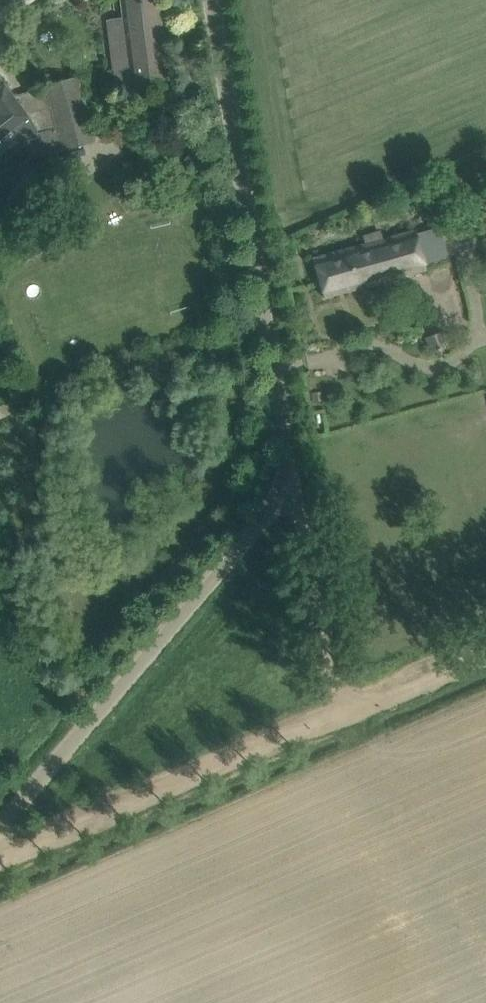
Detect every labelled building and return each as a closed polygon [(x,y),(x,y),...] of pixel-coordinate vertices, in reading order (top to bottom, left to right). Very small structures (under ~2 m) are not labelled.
[(148,88),(168,85),(158,0),(121,0),(122,2),(120,3),(122,18),(107,20),(110,40),(113,70),(103,71),(105,93),(116,92),(148,88)] [(29,160),(95,141),(76,78),(44,87),(56,128),(37,134),(38,138),(24,142),(29,160)] [(5,85),(0,88),(0,139),(29,117),(5,85)] [(427,270),(426,266),(450,259),(440,227),(417,233),(416,229),(313,258),(324,298),(427,270)] [(450,346),(444,331),(425,338),(431,353),(450,346)]
